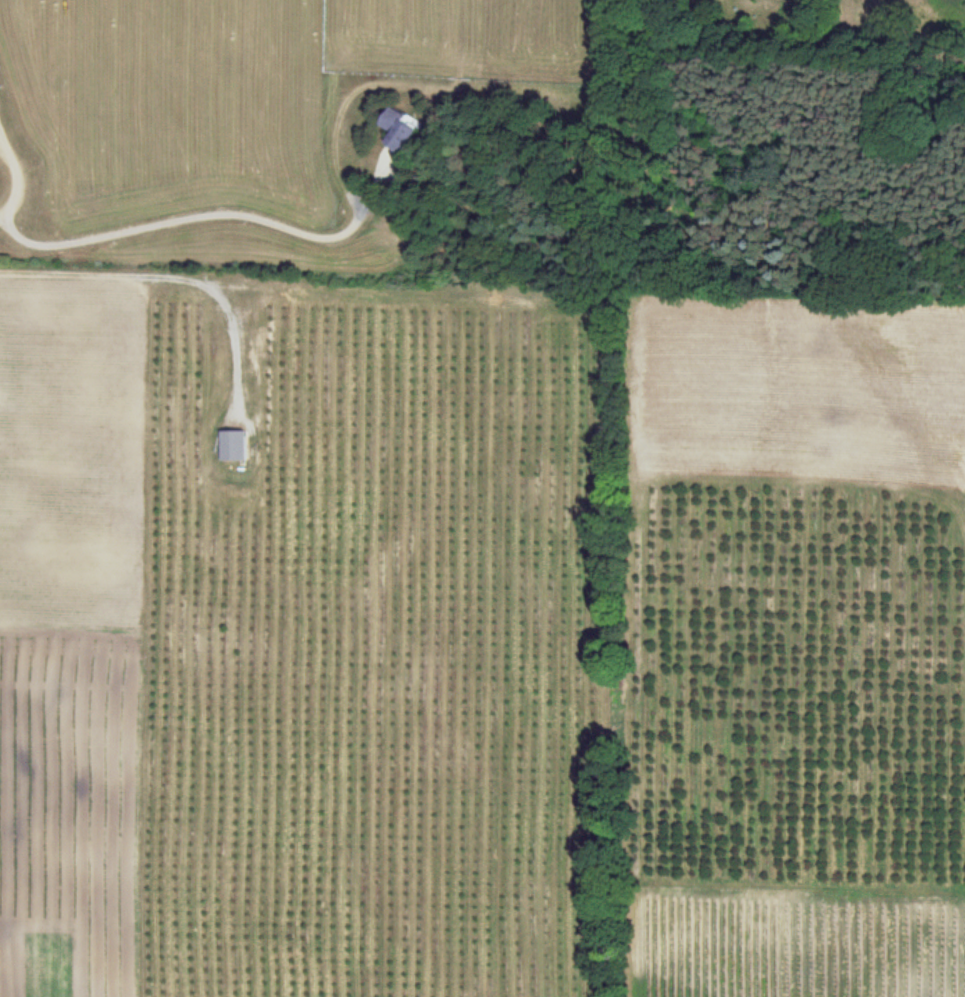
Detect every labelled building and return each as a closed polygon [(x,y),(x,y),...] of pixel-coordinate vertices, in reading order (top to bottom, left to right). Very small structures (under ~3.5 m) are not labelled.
[(382,128),(395,134),(389,145),(405,153),(420,123),(391,109),(382,128)] [(248,461),(248,433),(223,433),(223,461),(248,461)]
